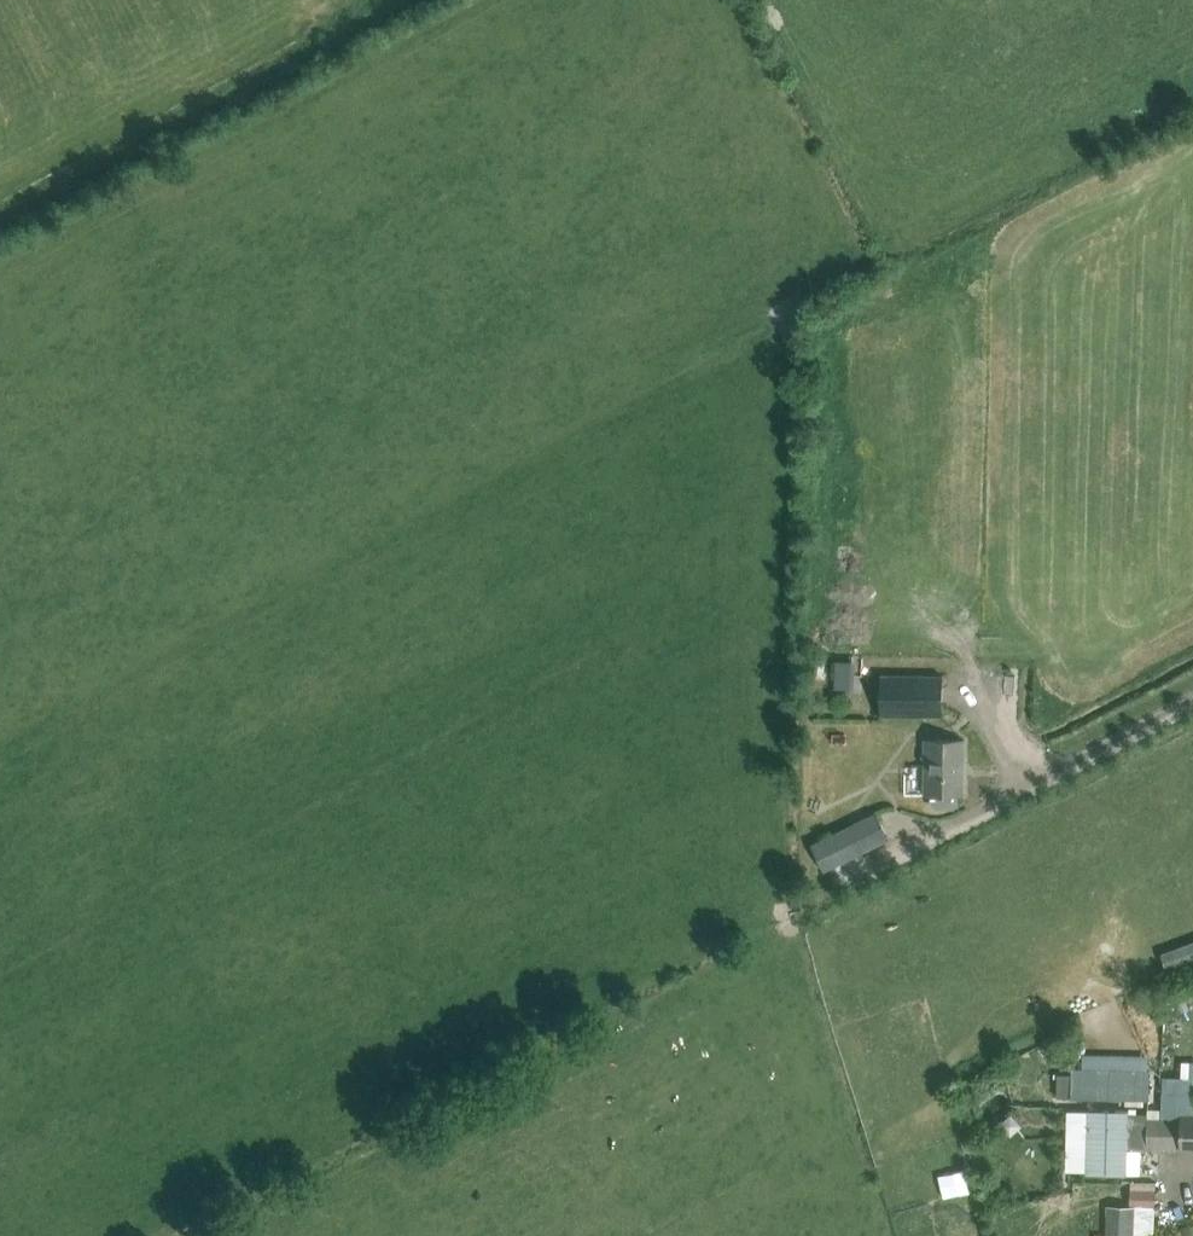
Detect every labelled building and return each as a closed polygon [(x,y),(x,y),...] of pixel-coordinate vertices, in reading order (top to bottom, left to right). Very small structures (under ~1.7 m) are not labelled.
[(854,690),(856,661),(836,660),(834,689),(854,690)] [(937,715),(938,675),(876,674),(875,714),(937,715)] [(963,796),(964,744),(926,744),(926,776),(925,795),(931,795),(931,803),(934,807),(952,807),(956,803),(956,796),(963,796)] [(822,871),(886,839),(878,822),(814,854),(822,871)] [(1148,1070),(1072,1069),(1071,1098),(1148,1099),(1148,1070)] [(1146,1121),(1126,1121),(1126,1113),(1088,1112),(1087,1170),(1125,1171),(1126,1150),(1146,1150),(1146,1146),(1192,1147),(1192,1115),(1181,1115),(1181,1120),(1146,1119),(1146,1121)] [(1152,1188),(1129,1188),(1128,1203),(1152,1204),(1152,1188)] [(1104,1203),(1103,1235),(1152,1235),(1152,1204),(1128,1203),(1104,1203)]
